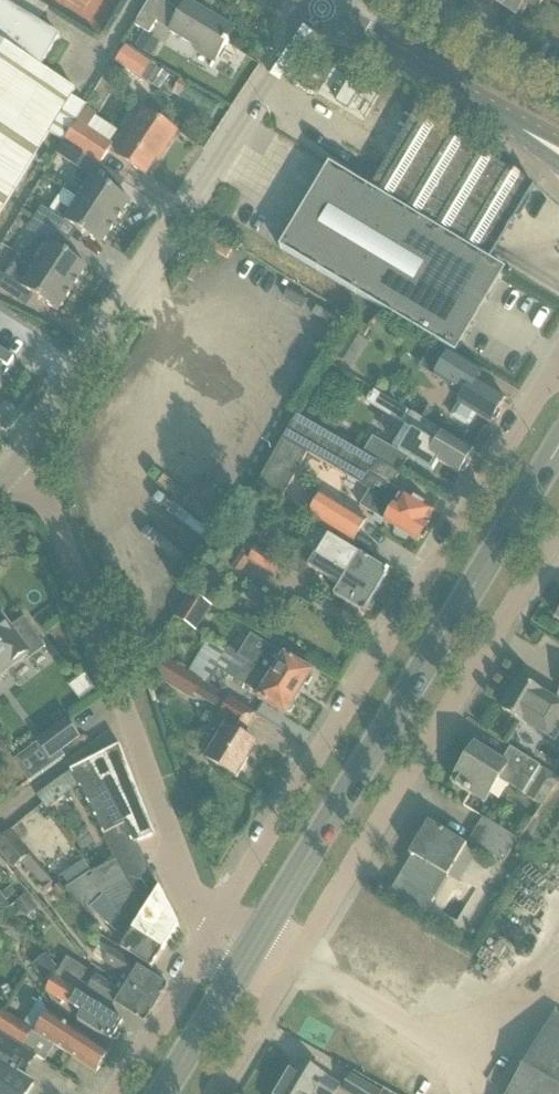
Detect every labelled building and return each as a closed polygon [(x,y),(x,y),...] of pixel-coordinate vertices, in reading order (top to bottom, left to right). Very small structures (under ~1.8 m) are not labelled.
[(47,8),(35,0),(1,0),(0,1),(0,214),(75,90),(41,69),(60,39),(38,25),(47,8)] [(166,3),(161,0),(148,0),(134,25),(149,34),(166,3)] [(545,0),(494,0),(493,1),(517,16),(523,5),(536,14),(545,0)] [(235,29),(188,1),(169,32),(199,49),(200,47),(218,58),(225,45),(227,46),(229,42),(228,41),(235,29)] [(143,32),(135,45),(150,55),(158,41),(143,32)] [(115,62),(141,78),(150,62),(124,46),(115,62)] [(351,79),(337,102),(348,108),(362,86),(351,79)] [(180,80),(175,90),(182,94),(187,84),(180,80)] [(65,142),(100,165),(114,145),(89,128),(99,113),(88,106),(64,142),(65,142)] [(118,157),(127,163),(145,175),(161,151),(163,152),(177,132),(158,119),(144,110),(131,131),(134,133),(118,157)] [(416,117),(372,190),(490,261),(534,188),(416,117)] [(100,165),(65,142),(57,154),(84,172),(78,181),(88,187),(79,200),(116,224),(131,202),(96,178),(103,167),(100,165)] [(330,165),(305,208),(477,311),(502,269),(489,262),(490,261),(372,190),(330,165)] [(102,246),(116,224),(79,200),(71,212),(62,206),(56,215),(43,207),(35,218),(58,233),(66,223),(102,246)] [(452,352),(477,311),(305,208),(280,249),(452,352)] [(51,244),(58,233),(35,218),(28,230),(40,238),(35,248),(44,254),(36,267),(73,290),(87,268),(51,244)] [(73,290),(36,267),(27,279),(18,273),(12,283),(0,275),(0,291),(15,300),(22,289),(58,313),(73,290)] [(296,290),(291,298),(340,330),(346,322),(296,290)] [(370,329),(359,322),(353,333),(363,340),(370,329)] [(351,333),(335,358),(352,369),(367,344),(351,333)] [(8,370),(9,371),(15,362),(2,353),(1,354),(0,353),(0,382),(8,370)] [(451,357),(436,382),(461,397),(457,403),(458,404),(451,417),(468,427),(476,415),(490,424),(492,421),(497,421),(501,414),(499,410),(506,399),(479,383),(483,375),(451,357)] [(375,408),(407,426),(415,413),(382,394),(375,408)] [(282,500),(308,454),(363,485),(377,459),(297,413),(282,440),(283,440),(257,486),(282,500)] [(459,475),(461,472),(466,472),(470,465),(468,461),(474,451),(455,440),(415,415),(407,428),(413,432),(401,452),(373,437),(363,451),(401,472),(408,458),(432,473),(439,463),(440,463),(459,475)] [(359,506),(399,531),(418,542),(429,525),(422,521),(430,510),(414,500),(415,496),(407,492),(404,494),(388,484),(381,496),(370,489),(359,506)] [(308,518),(353,545),(368,520),(323,493),(308,518)] [(252,495),(243,510),(261,521),(270,507),(252,495)] [(304,549),(303,549),(306,551),(315,556),(321,560),(359,583),(377,594),(381,588),(386,588),(390,581),(388,577),(390,574),(371,562),(359,555),(354,564),(328,548),(311,537),(304,549)] [(249,562),(275,577),(283,562),(257,548),(256,550),(246,544),(232,567),(242,573),(249,562)] [(315,556),(308,567),(340,586),(334,596),(346,604),(352,608),(348,614),(357,619),(361,613),(365,615),(367,612),(371,612),(375,605),(373,601),(377,594),(359,583),(321,560),(315,556)] [(194,629),(207,606),(188,594),(175,617),(194,629)] [(28,653),(31,657),(46,646),(24,617),(9,628),(1,618),(0,619),(0,674),(28,653)] [(313,680),(311,676),(313,673),(295,662),(251,634),(240,654),(229,647),(227,650),(300,695),(304,687),(309,687),(313,680)] [(286,717),(288,713),(292,713),(297,706),(295,702),(300,695),(227,650),(209,638),(202,650),(219,661),(215,668),(237,681),(236,682),(259,696),(257,698),(268,705),(286,717)] [(169,661),(158,678),(192,699),(195,694),(203,682),(169,661)] [(519,684),(515,682),(507,694),(510,698),(502,711),(555,743),(558,736),(558,703),(521,680),(519,684)] [(158,692),(155,696),(157,701),(161,704),(166,703),(169,698),(167,693),(163,690),(158,692)] [(257,715),(231,699),(220,716),(230,722),(207,760),(237,778),(257,745),(243,737),(257,715)] [(51,759),(67,747),(79,738),(67,721),(39,742),(51,759)] [(477,744),(452,784),(471,795),(484,804),(499,779),(523,794),(541,806),(558,777),(540,766),(529,759),(511,747),(502,760),(477,744)] [(155,836),(136,786),(120,747),(71,772),(105,835),(126,823),(136,844),(155,836)] [(54,784),(37,796),(48,810),(64,799),(54,784)] [(502,863),(518,838),(484,818),(470,842),(502,863)] [(139,848),(136,844),(126,823),(105,835),(117,859),(80,879),(111,917),(130,925),(128,929),(163,951),(179,926),(139,848)] [(426,915),(468,846),(429,823),(409,855),(413,856),(390,894),(409,905),(426,915)] [(41,884),(40,885),(46,893),(55,886),(11,831),(0,840),(0,851),(13,868),(22,862),(41,884)] [(121,949),(133,957),(151,969),(163,951),(128,929),(130,925),(111,917),(80,879),(65,888),(90,916),(96,912),(126,941),(121,949)] [(60,885),(54,891),(61,899),(67,893),(60,885)] [(11,886),(1,894),(8,902),(18,894),(11,886)] [(24,896),(14,904),(24,916),(34,908),(24,896)] [(112,950),(104,963),(130,980),(127,986),(124,984),(122,988),(156,1009),(169,987),(148,974),(112,950)] [(67,958),(59,971),(54,979),(82,997),(88,986),(80,981),(87,970),(67,958)] [(50,962),(36,972),(44,982),(58,972),(50,962)] [(94,978),(87,989),(127,1014),(129,1015),(146,1025),(156,1009),(122,988),(124,984),(115,978),(111,985),(96,975),(94,978)] [(93,1032),(112,1043),(124,1023),(82,997),(54,979),(48,986),(45,992),(74,1010),(83,1015),(78,1023),(93,1032)] [(0,1014),(0,1035),(22,1049),(34,1030),(2,1010),(0,1014)] [(97,1074),(110,1053),(47,1014),(34,1035),(97,1074)] [(555,1014),(509,1093),(558,1093),(558,1016),(555,1014)] [(34,1086),(23,1078),(36,1057),(22,1049),(0,1035),(0,1093),(29,1093),(34,1086)] [(340,1086),(317,1072),(298,1060),(278,1093),(335,1093),(340,1086)] [(348,1093),(381,1093),(352,1075),(342,1090),(348,1093)]
